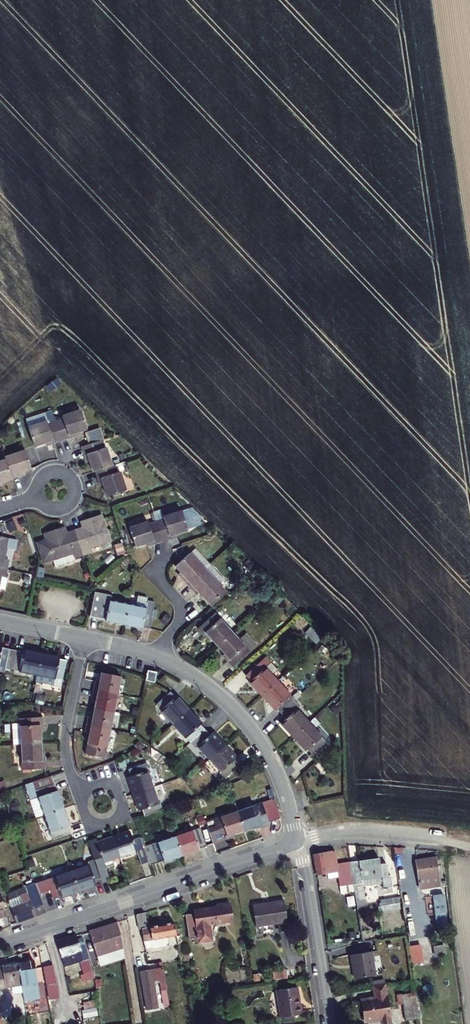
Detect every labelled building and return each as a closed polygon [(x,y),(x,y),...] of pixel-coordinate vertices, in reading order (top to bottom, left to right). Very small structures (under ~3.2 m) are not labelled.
[(59,419),(51,422),(58,442),(65,439),(67,439),(65,435),(83,429),(76,410),(58,416),(59,419)] [(49,445),(50,444),(58,442),(51,422),(43,425),(42,422),(23,428),(30,447),(48,441),(49,445)] [(100,450),(97,441),(78,447),(81,456),(84,454),(91,473),(93,472),(109,467),(103,448),(100,450)] [(1,461),(8,479),(18,476),(17,473),(28,470),(21,451),(0,458),(1,461)] [(115,474),(112,465),(109,467),(93,472),(96,481),(100,479),(106,497),(124,491),(118,473),(115,474)] [(162,518),(154,521),(160,539),(168,536),(167,534),(185,528),(179,510),(161,515),(162,518)] [(73,531),(82,557),(90,554),(89,550),(111,543),(101,514),(83,521),(85,527),(73,531)] [(153,539),(153,541),(160,539),(154,521),(146,524),(145,521),(128,527),(134,545),(153,539)] [(82,557),(73,531),(62,534),(61,529),(43,536),(44,541),(36,544),(43,564),(51,561),(72,555),(73,560),(82,557)] [(7,572),(9,564),(4,563),(8,542),(0,540),(0,571),(7,572)] [(192,547),(187,553),(203,569),(208,563),(192,547)] [(179,576),(187,584),(203,569),(187,553),(174,565),(182,573),(179,576)] [(74,562),(73,560),(72,555),(51,561),(54,568),(74,562)] [(222,578),(208,563),(203,569),(217,583),(222,578)] [(203,569),(187,584),(195,592),(197,590),(204,596),(217,583),(203,569)] [(111,595),(95,592),(91,617),(106,620),(106,621),(125,625),(129,604),(110,601),(111,595)] [(155,609),(129,604),(125,625),(144,628),(144,627),(151,628),(155,609)] [(212,611),(196,626),(204,635),(206,634),(214,643),(229,629),(212,611)] [(247,648),(229,629),(214,643),(224,653),(222,655),(230,663),(247,648)] [(0,646),(0,668),(5,669),(9,652),(2,650),(3,647),(0,646)] [(22,655),(16,654),(12,671),(37,676),(42,655),(23,651),(22,655)] [(12,671),(16,654),(9,652),(5,669),(12,671)] [(60,659),(42,655),(37,676),(56,679),(54,688),(60,689),(66,663),(60,661),(60,659)] [(275,678),(257,659),(242,673),(247,679),(246,680),(258,693),(275,678)] [(121,677),(100,672),(98,681),(95,680),(93,689),(117,694),(121,677)] [(36,684),(54,688),(56,679),(37,676),(36,684)] [(275,678),(258,693),(272,708),(273,706),(278,711),(293,698),(275,678)] [(117,694),(93,689),(91,697),(95,698),(93,708),(113,712),(117,694)] [(174,725),(189,711),(177,697),(176,698),(171,693),(156,706),(174,725)] [(298,703),(293,698),(278,711),(283,717),(278,722),(292,737),(308,722),(295,707),(298,703)] [(113,712),(93,708),(91,717),(87,716),(86,725),(109,730),(113,712)] [(174,725),(191,743),(193,742),(205,731),(201,727),(203,726),(189,711),(174,725)] [(18,744),(40,743),(39,729),(41,729),(40,717),(17,718),(18,744)] [(308,722),(292,737),(305,752),(307,750),(311,754),(326,741),(308,722)] [(103,759),(109,730),(86,725),(84,733),(87,734),(83,754),(103,759)] [(193,742),(209,760),(224,746),(213,733),(210,737),(205,731),(193,742)] [(40,743),(18,744),(20,771),(43,769),(42,757),(40,757),(40,743)] [(237,760),(224,746),(209,760),(221,773),(220,775),(224,780),(238,767),(234,763),(237,760)] [(126,778),(131,795),(151,788),(143,765),(127,770),(129,777),(126,778)] [(53,791),(51,785),(49,777),(22,785),(27,800),(35,797),(41,815),(62,809),(56,790),(53,791)] [(159,813),(151,788),(131,795),(137,812),(141,811),(143,818),(159,813)] [(261,803),(236,812),(243,831),(256,827),(256,830),(269,825),(261,803)] [(62,809),(41,815),(50,840),(68,834),(66,827),(68,827),(62,809)] [(230,835),(243,831),(236,812),(205,822),(212,844),(231,838),(230,835)] [(198,829),(173,837),(179,856),(197,850),(197,848),(203,846),(198,829)] [(112,837),(118,857),(134,852),(139,865),(146,862),(141,847),(138,838),(131,840),(128,832),(112,837)] [(94,839),(86,842),(93,860),(99,879),(106,876),(104,868),(112,865),(111,860),(118,857),(112,837),(95,842),(94,839)] [(161,862),(179,856),(173,837),(141,847),(146,862),(147,865),(160,860),(161,862)] [(99,879),(93,860),(85,862),(86,866),(69,871),(75,891),(93,885),(91,881),(99,879)] [(355,892),(351,866),(340,867),(340,861),(314,862),(316,880),(327,880),(327,886),(337,885),(337,892),(355,892)] [(413,864),(416,881),(437,878),(435,861),(413,864)] [(355,892),(358,910),(365,909),(361,882),(374,880),(375,886),(387,885),(383,862),(351,866),(355,892)] [(409,882),(416,881),(413,864),(407,865),(409,882)] [(75,891),(69,871),(45,879),(31,883),(35,894),(48,889),(50,897),(57,895),(58,897),(75,891)] [(398,902),(396,889),(387,890),(388,899),(374,902),(376,916),(394,913),(392,902),(398,902)] [(16,921),(32,916),(25,894),(19,896),(21,899),(10,903),(16,921)] [(279,898),(248,903),(251,925),(283,920),(279,898)] [(189,912),(181,914),(185,939),(193,938),(194,942),(208,939),(205,924),(227,920),(224,901),(210,904),(211,906),(188,910),(189,912)] [(172,934),(170,920),(146,923),(143,906),(135,910),(138,925),(140,925),(143,942),(147,942),(146,938),(172,934)] [(94,953),(120,944),(119,937),(113,917),(85,926),(94,953)] [(74,931),(54,937),(63,964),(79,958),(84,972),(80,973),(83,979),(93,976),(79,933),(75,934),(74,931)] [(412,964),(434,959),(433,954),(444,952),(442,944),(431,946),(429,934),(406,939),(412,964)] [(94,953),(97,963),(121,954),(120,944),(94,953)] [(32,980),(27,957),(15,959),(19,982),(32,980)] [(371,958),(365,959),(367,971),(369,984),(375,983),(371,958)] [(0,962),(0,986),(19,982),(15,959),(0,962)] [(349,961),(351,973),(367,971),(365,959),(349,961)] [(41,964),(48,998),(57,996),(50,963),(41,964)] [(161,966),(139,970),(144,999),(146,1008),(156,1006),(151,979),(158,978),(159,991),(164,990),(161,966)] [(269,973),(270,982),(284,980),(282,971),(269,973)] [(367,971),(351,973),(353,987),(369,984),(367,971)] [(32,988),(40,1023),(47,1023),(39,986),(32,988)] [(295,988),(274,991),(278,1020),(299,1016),(295,988)] [(381,989),(370,990),(372,1001),(375,1023),(386,1023),(381,989)] [(396,998),(401,1022),(414,1019),(408,995),(396,998)] [(372,1001),(357,1004),(360,1023),(375,1023),(372,1001)]
